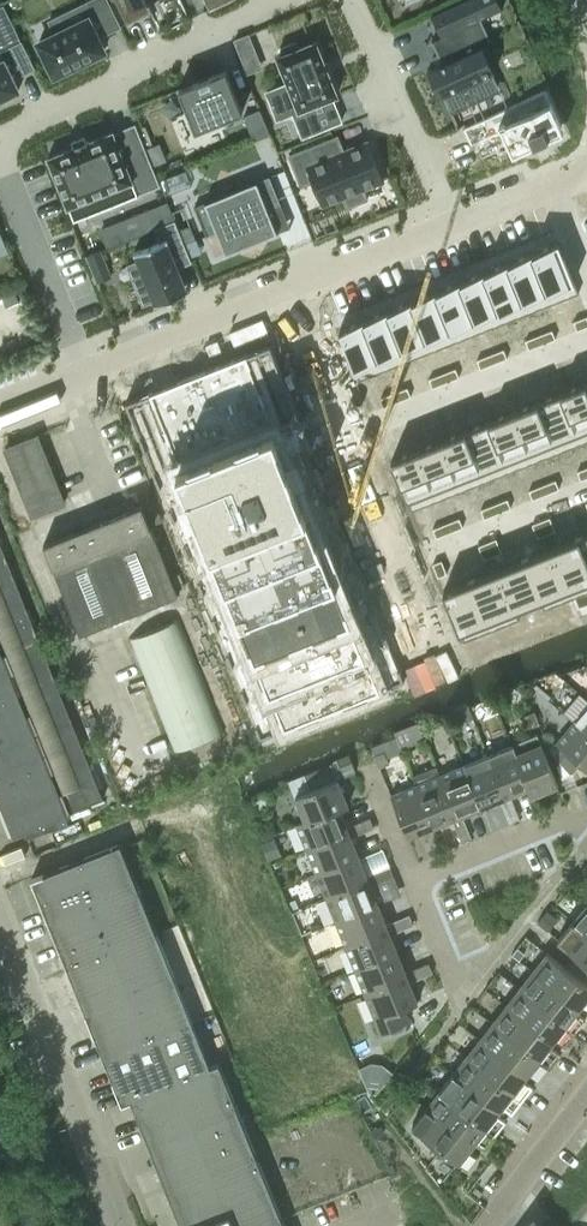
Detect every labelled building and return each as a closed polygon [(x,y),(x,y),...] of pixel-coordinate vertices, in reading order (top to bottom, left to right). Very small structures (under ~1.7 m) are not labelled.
[(38,42),(54,75),(70,67),(71,68),(89,59),(88,58),(104,50),(98,37),(120,27),(107,0),(91,0),(87,2),(94,15),(54,34),(38,42)] [(126,23),(151,11),(146,0),(115,0),(126,23)] [(492,72),(479,46),(483,44),(491,41),(481,18),(499,10),(494,0),(462,0),(434,13),(444,35),(441,37),(432,41),(442,63),(436,66),(431,68),(443,95),(449,108),(498,85),(492,72)] [(240,54),(254,49),(248,34),(234,39),(240,54)] [(19,89),(13,79),(35,68),(21,40),(0,51),(0,54),(3,60),(0,61),(0,99),(19,89)] [(288,82),(266,91),(271,104),(277,119),(292,113),(302,137),(341,121),(331,96),(335,95),(337,94),(336,92),(336,93),(329,74),(324,61),(316,43),(316,42),(315,41),(314,41),(298,48),(296,41),(279,48),(282,54),(279,55),(277,56),(278,58),(288,82)] [(226,70),(179,89),(195,130),(242,111),(226,70)] [(545,90),(464,127),(471,144),(502,130),(511,150),(513,154),(533,145),(549,138),(564,131),(562,126),(545,90)] [(259,109),(245,115),(254,139),(269,133),(259,109)] [(139,129),(146,146),(153,143),(146,126),(139,129)] [(49,156),(47,157),(48,159),(49,159),(67,205),(68,207),(69,206),(74,219),(97,210),(92,197),(131,181),(136,194),(159,185),(144,147),(122,156),(113,133),(113,132),(113,131),(111,131),(111,132),(89,141),(89,140),(71,147),(71,148),(50,156),(49,156)] [(289,154),(301,185),(313,180),(323,204),(343,196),(347,206),(367,198),(363,188),(370,185),(368,179),(380,174),(367,141),(344,150),(337,135),(289,154)] [(186,170),(161,179),(166,194),(191,184),(186,170)] [(269,175),(194,206),(206,235),(216,230),(225,253),(277,232),(268,209),(281,204),(269,175)] [(153,207),(140,213),(147,229),(175,217),(168,202),(153,207)] [(187,291),(187,289),(183,281),(178,267),(170,247),(183,242),(175,220),(155,228),(160,241),(134,251),(134,253),(135,253),(138,259),(145,275),(133,280),(143,304),(154,300),(155,302),(154,302),(155,304),(181,294),(186,292),(187,291)] [(559,241),(532,252),(553,303),(579,292),(559,241)] [(100,250),(87,255),(97,282),(111,276),(100,250)] [(532,252),(508,261),(529,312),(553,303),(532,252)] [(508,261),(484,271),(505,322),(529,312),(508,261)] [(484,271),(460,281),(481,331),(505,322),(484,271)] [(460,281),(436,290),(456,341),(481,331),(460,281)] [(436,290),(412,300),(432,351),(456,341),(436,290)] [(412,300),(388,309),(408,360),(424,354),(432,351),(412,300)] [(388,309),(364,319),(384,370),(408,360),(388,309)] [(574,321),(577,330),(586,326),(586,316),(574,321)] [(364,319),(339,328),(360,379),(384,370),(364,319)] [(552,329),(538,335),(541,344),(556,338),(552,329)] [(538,335),(525,340),(529,349),(541,344),(538,335)] [(138,396),(126,400),(130,412),(131,412),(141,436),(140,437),(145,449),(145,448),(155,472),(154,473),(159,485),(160,484),(169,509),(174,521),(184,545),(183,545),(188,557),(189,557),(198,581),(202,593),(203,593),(213,617),(212,617),(217,629),(227,653),(226,653),(231,665),(232,665),(241,689),(240,690),(245,702),(246,701),(256,725),(255,726),(258,734),(260,738),(272,733),(271,732),(283,727),(284,728),(296,723),(295,723),(319,713),(320,714),(344,704),(368,694),(368,695),(380,690),(380,689),(392,684),(392,685),(404,680),(399,668),(398,669),(389,645),(390,644),(385,632),(384,633),(374,608),(375,608),(371,596),(370,596),(360,572),(361,572),(356,560),(355,560),(346,536),(347,536),(342,524),(341,524),(331,500),(332,500),(328,487),(316,492),(306,468),(318,463),(313,451),(312,452),(303,428),(304,427),(299,415),(298,415),(288,391),(289,391),(285,379),(284,379),(274,355),(275,355),(270,343),(258,348),(259,349),(138,397),(138,396)] [(504,349),(490,354),(493,363),(507,357),(504,349)] [(490,354),(477,359),(480,368),(493,363),(490,354)] [(456,368),(441,373),(445,382),(459,377),(456,368)] [(441,373),(429,378),(432,387),(445,382),(441,373)] [(561,392),(581,443),(586,440),(586,387),(585,382),(561,392)] [(407,387),(393,392),(397,401),(411,396),(407,387)] [(393,392),(380,397),(384,406),(397,401),(393,392)] [(561,392),(537,401),(557,452),(581,443),(561,392)] [(516,410),(513,411),(533,462),(538,460),(557,452),(537,401),(516,410)] [(513,411),(489,421),(509,471),(533,462),(513,411)] [(489,421),(464,430),(485,481),(509,471),(489,421)] [(464,430),(440,440),(461,491),(485,481),(464,430)] [(32,515),(64,502),(37,435),(5,448),(32,515)] [(440,440),(416,449),(437,500),(461,491),(440,440)] [(416,449),(391,459),(411,510),(437,500),(416,449)] [(577,471),(581,480),(586,477),(586,467),(577,471)] [(556,479),(542,485),(546,494),(559,488),(556,479)] [(542,485),(529,490),(532,499),(546,494),(542,485)] [(507,498),(494,504),(498,513),(511,507),(507,498)] [(80,634),(178,595),(142,504),(44,543),(80,634)] [(493,504),(480,509),(484,518),(498,513),(494,504),(493,504)] [(550,517),(541,520),(546,534),(555,530),(550,517)] [(459,518),(446,523),(449,532),(463,526),(459,518)] [(541,520),(532,524),(537,537),(546,534),(541,520)] [(446,523),(432,528),(436,537),(449,532),(446,523)] [(578,536),(586,558),(586,533),(578,536)] [(552,547),(572,598),(586,592),(586,558),(578,536),(552,547)] [(496,538),(487,542),(493,555),(501,551),(496,538)] [(487,542),(478,545),(484,559),(493,555),(487,542)] [(552,547),(525,558),(545,608),(572,598),(552,547)] [(23,598),(7,558),(0,561),(0,607),(23,598)] [(525,558),(498,568),(518,619),(519,619),(515,608),(540,598),(544,609),(545,608),(525,558)] [(442,560),(432,563),(438,577),(447,573),(442,560)] [(498,568),(471,579),(492,630),(518,619),(498,568)] [(471,579),(443,590),(463,641),(492,630),(471,579)] [(39,638),(23,598),(0,607),(0,654),(39,638)] [(179,618),(130,638),(175,751),(224,731),(179,618)] [(55,678),(39,638),(0,654),(0,700),(55,678)] [(71,718),(55,678),(0,700),(0,746),(71,718)] [(563,712),(574,721),(586,732),(586,698),(580,692),(563,712)] [(462,710),(456,713),(459,722),(466,720),(472,717),(468,708),(462,710)] [(534,711),(525,715),(530,727),(539,723),(534,711)] [(87,757),(71,718),(0,746),(0,793),(87,757)] [(574,721),(556,742),(563,748),(556,756),(570,773),(580,762),(586,768),(586,732),(574,721)] [(537,734),(513,744),(517,752),(516,753),(529,786),(528,787),(531,795),(558,784),(537,734)] [(513,744),(488,754),(505,796),(510,794),(527,787),(528,787),(529,786),(516,753),(517,752),(513,744)] [(384,751),(375,754),(380,766),(389,763),(384,751)] [(515,805),(510,794),(505,796),(488,754),(464,764),(481,806),(500,798),(505,809),(515,805)] [(0,793),(0,800),(14,834),(103,797),(87,757),(0,793)] [(356,771),(352,761),(340,766),(344,776),(356,771)] [(464,764),(440,774),(457,816),(462,813),(481,806),(464,764)] [(412,775),(416,784),(433,825),(452,818),(457,829),(467,825),(462,813),(457,816),(440,774),(437,765),(412,775)] [(339,807),(340,808),(348,805),(337,778),(296,795),(305,819),(306,821),(339,807)] [(408,836),(433,825),(416,784),(391,794),(408,836)] [(519,817),(515,805),(505,809),(510,821),(519,817)] [(347,826),(340,808),(339,807),(306,821),(305,819),(297,823),(307,848),(349,831),(347,826)] [(358,822),(362,831),(374,826),(370,817),(358,822)] [(317,872),(359,855),(351,836),(362,831),(358,822),(347,826),(349,831),(307,848),(317,872)] [(471,837),(467,825),(457,829),(462,841),(471,837)] [(122,1102),(131,1099),(130,1098),(211,1065),(210,1064),(121,842),(32,878),(122,1102)] [(368,879),(366,874),(359,855),(317,872),(327,896),(368,879)] [(378,870),(382,879),(393,874),(390,865),(378,870)] [(368,879),(327,896),(337,921),(378,904),(370,884),(382,879),(378,870),(366,874),(368,879)] [(388,928),(386,923),(378,904),(337,921),(346,945),(388,928)] [(574,921),(586,932),(586,906),(574,921)] [(548,910),(538,921),(545,927),(555,915),(548,910)] [(398,919),(402,928),(413,923),(409,914),(398,919)] [(388,928),(346,945),(356,969),(398,952),(390,933),(402,928),(398,919),(386,923),(388,928)] [(574,921),(559,939),(586,963),(586,932),(574,921)] [(356,969),(366,993),(408,976),(406,971),(398,952),(356,969)] [(534,971),(576,1004),(579,1000),(586,1006),(586,983),(548,953),(534,971)] [(417,967),(421,976),(433,971),(429,962),(417,967)] [(421,976),(417,967),(406,971),(408,976),(366,993),(382,1032),(409,1021),(404,1007),(418,1002),(410,981),(421,976)] [(534,971),(521,988),(577,1031),(586,1018),(573,1007),(576,1004),(534,971)] [(566,1045),(577,1031),(521,988),(507,1005),(549,1038),(552,1034),(566,1045)] [(507,1005),(494,1022),(550,1065),(560,1052),(546,1042),(549,1038),(507,1005)] [(540,1079),(550,1065),(494,1022),(481,1039),(523,1072),(526,1068),(540,1079)] [(481,1039),(468,1056),(523,1100),(534,1086),(520,1076),(523,1072),(481,1039)] [(468,1056),(454,1073),(496,1106),(499,1102),(513,1113),(523,1100),(468,1056)] [(131,1099),(182,1225),(286,1225),(219,1061),(210,1064),(211,1065),(130,1098),(131,1099)] [(454,1073),(441,1090),(497,1134),(507,1121),(493,1110),(496,1106),(454,1073)] [(441,1090),(428,1107),(470,1140),(473,1136),(487,1147),(497,1134),(441,1090)] [(467,1144),(470,1140),(428,1107),(414,1125),(469,1169),(480,1155),(467,1144)] [(535,1213),(536,1213),(534,1212),(524,1225),(545,1225),(535,1213)]
